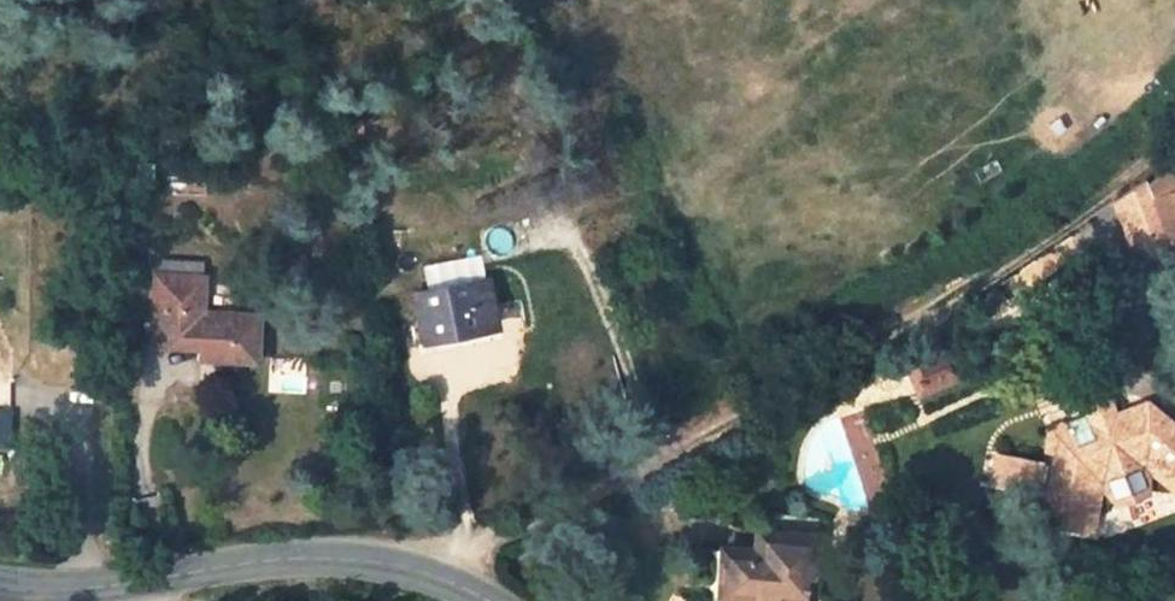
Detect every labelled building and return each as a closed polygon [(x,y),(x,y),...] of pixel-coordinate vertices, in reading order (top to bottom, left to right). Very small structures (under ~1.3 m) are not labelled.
[(1140,204),(1161,261),(1174,256),(1174,178),(1140,204)] [(1107,213),(1135,293),(1168,282),(1161,261),(1140,204),(1136,193),(1107,213)] [(456,271),(514,257),(510,235),(451,248),(456,271)] [(188,250),(188,269),(244,267),(243,248),(188,250)] [(466,315),(529,300),(519,256),(514,257),(456,271),(466,315)] [(188,269),(190,316),(212,316),(213,333),(246,331),(246,307),(244,267),(188,269)] [(303,304),(246,307),(246,331),(248,353),(305,350),(303,304)] [(191,333),(213,333),(212,316),(190,316),(191,333)] [(963,395),(948,362),(902,382),(916,416),(963,395)] [(1079,550),(1087,491),(1142,468),(1174,497),(1174,445),(1144,420),(1054,453),(1042,514),(1052,545),(1079,550)] [(989,485),(1039,487),(1040,456),(990,454),(989,485)] [(1087,491),(1079,550),(1089,551),(1096,503),(1142,484),(1174,512),(1174,497),(1142,468),(1087,491)] [(773,561),(710,557),(707,600),(803,600),(803,550),(773,550),(773,561)]
